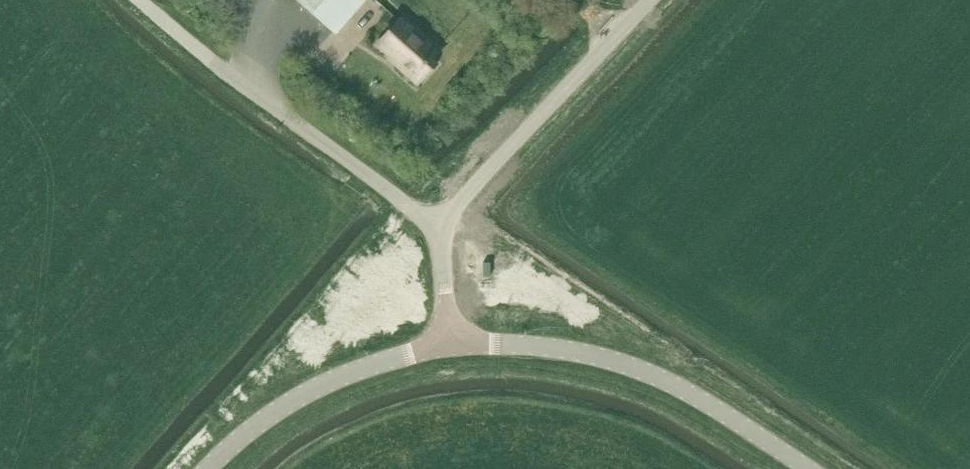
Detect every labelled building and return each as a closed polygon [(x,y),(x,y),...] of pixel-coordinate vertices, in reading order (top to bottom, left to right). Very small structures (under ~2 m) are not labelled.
[(336,33),(365,0),(299,0),(336,33)] [(397,64),(417,82),(434,64),(428,59),(436,50),(401,18),(400,19),(379,43),(378,43),(378,44),(398,62),(397,64)]
